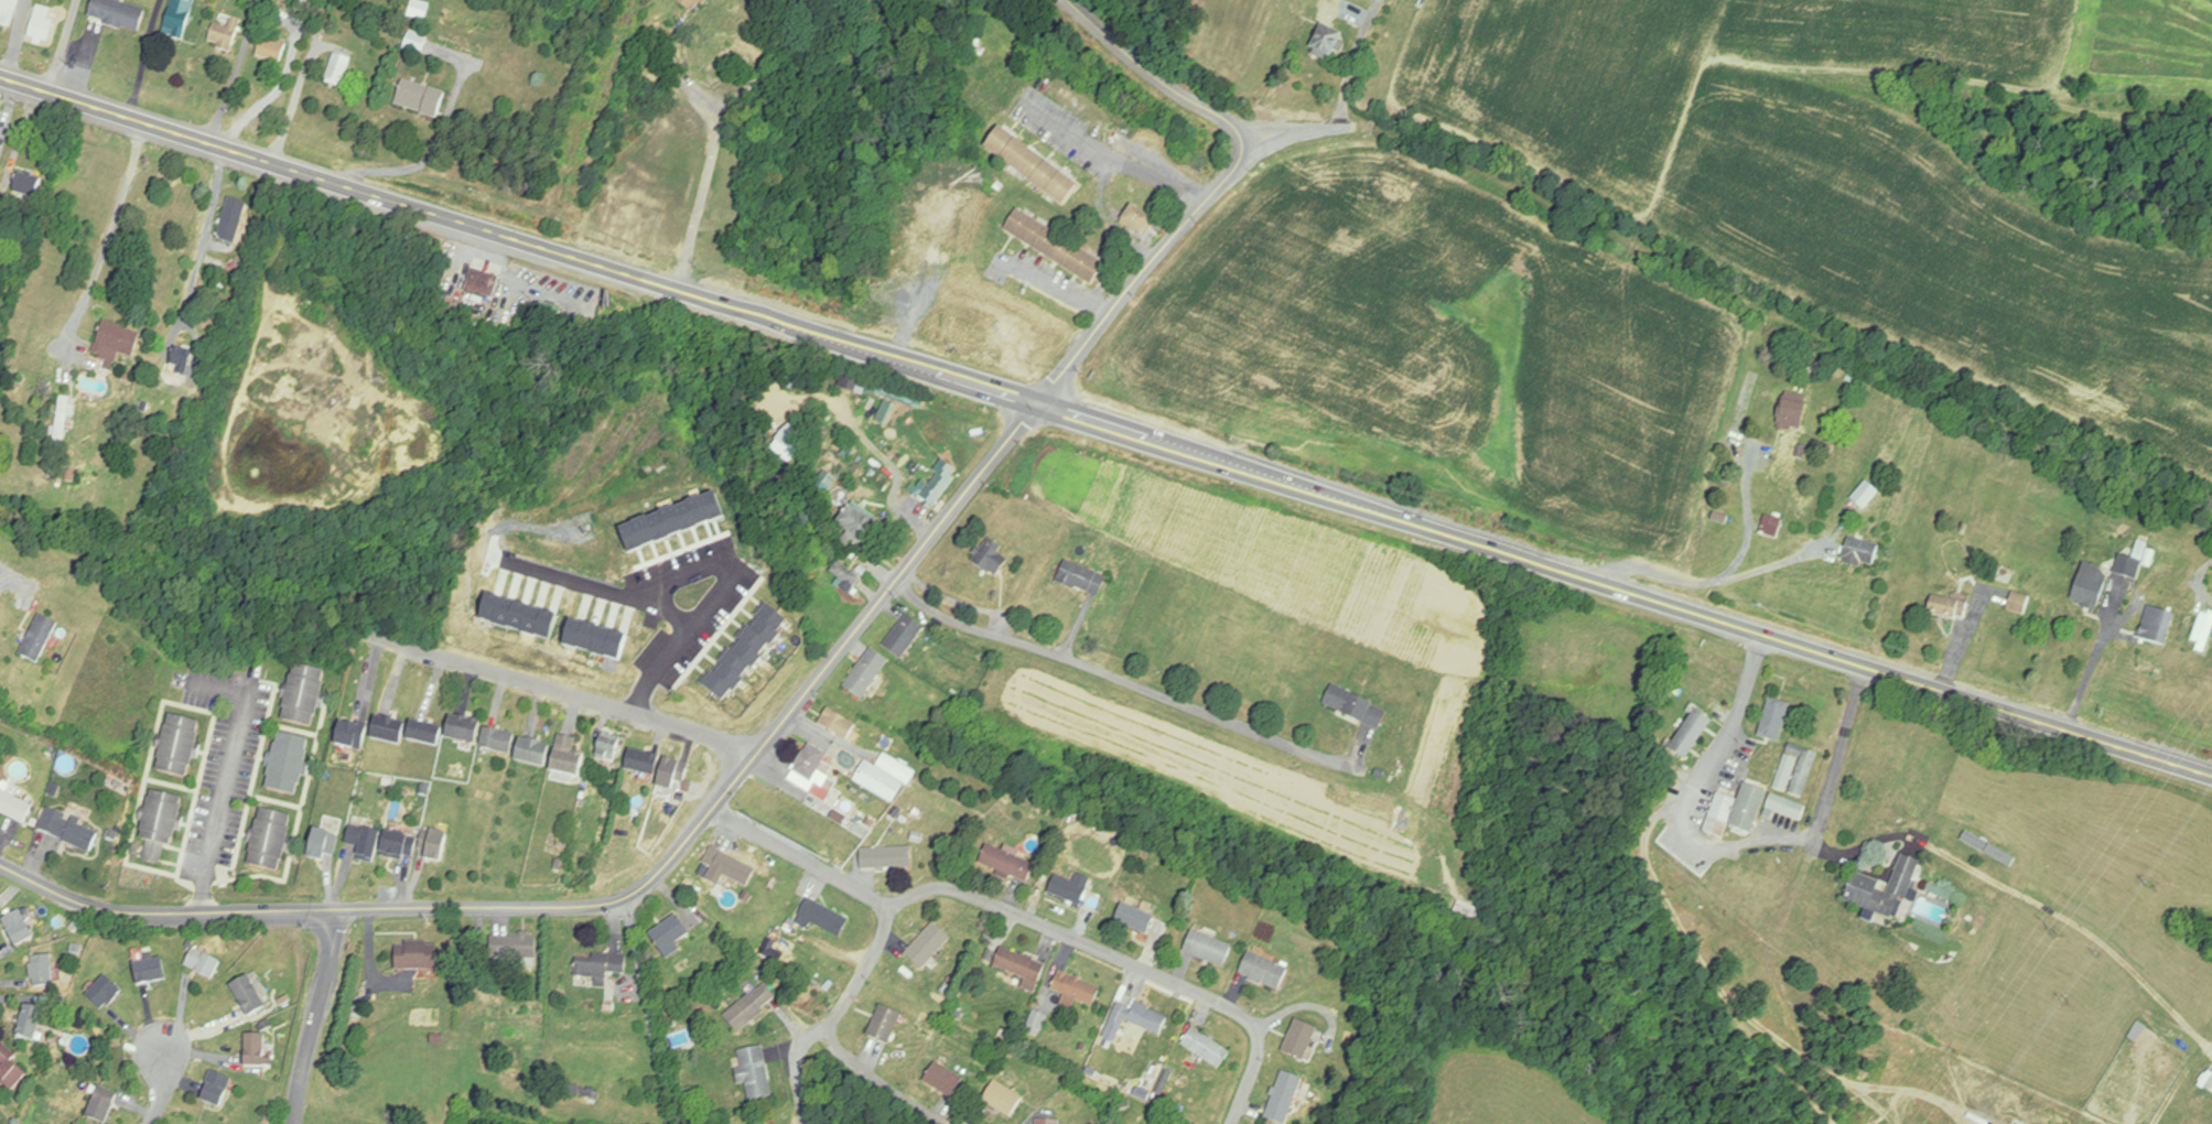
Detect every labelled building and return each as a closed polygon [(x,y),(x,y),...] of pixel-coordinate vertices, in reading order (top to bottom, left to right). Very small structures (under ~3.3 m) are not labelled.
[(11,27),(19,0),(0,0),(0,1),(0,24),(11,27)] [(147,8),(115,0),(94,0),(89,20),(141,33),(147,8)] [(185,0),(173,0),(162,36),(184,43),(196,3),(185,0)] [(411,17),(426,21),(431,4),(415,0),(411,17)] [(676,2),(697,17),(709,0),(677,0),(676,2)] [(57,21),(50,19),(53,9),(39,5),(28,37),(50,44),(57,21)] [(243,22),(223,14),(212,46),(231,53),(243,22)] [(1336,60),(1349,33),(1326,21),(1312,48),(1336,60)] [(407,49),(424,53),(427,36),(410,33),(407,49)] [(258,57),(282,64),(287,44),(263,37),(258,57)] [(353,59),(336,54),(327,83),(344,89),(353,59)] [(447,93),(404,80),(396,107),(439,119),(447,93)] [(1001,126),(1081,184),(1067,204),(988,144),(1001,126)] [(247,202),(229,198),(219,241),(238,245),(247,202)] [(1133,203),(1121,219),(1143,236),(1156,220),(1133,203)] [(1018,208),(1005,229),(1094,285),(1108,264),(1018,208)] [(141,332),(103,322),(94,358),(116,364),(118,354),(134,358),(141,332)] [(189,382),(187,348),(171,349),(173,383),(189,382)] [(864,384),(845,377),(842,386),(861,393),(864,384)] [(71,417),(73,397),(58,396),(54,445),(65,446),(68,416),(71,417)] [(1779,430),(1804,433),(1807,404),(1782,401),(1779,430)] [(778,441),(797,457),(811,440),(792,424),(778,441)] [(1881,493),(1869,481),(1854,497),(1865,509),(1881,493)] [(850,532),(843,541),(852,547),(856,542),(865,548),(881,525),(852,505),(838,524),(850,532)] [(1783,520),(1768,516),(1764,532),(1779,536),(1783,520)] [(1844,559),(1874,569),(1881,545),(1851,536),(1844,559)] [(2122,553),(2103,613),(2113,616),(2125,576),(2139,580),(2145,561),(2153,564),(2157,551),(2148,549),(2150,543),(2139,540),(2134,557),(2122,553)] [(1005,566),(1003,565),(1008,556),(985,543),(974,562),(998,577),(1005,566)] [(1108,576),(1066,556),(1055,581),(1075,591),(1077,584),(1100,594),(1108,576)] [(832,572),(853,589),(861,578),(840,561),(832,572)] [(2073,603),(2100,611),(2112,570),(2085,563),(2073,603)] [(2027,613),(2031,596),(2014,592),(2010,609),(2027,613)] [(1966,621),(1970,602),(1935,594),(1931,613),(1966,621)] [(2141,637),(2167,646),(2177,615),(2150,606),(2141,637)] [(58,622),(39,613),(20,654),(39,663),(58,622)] [(925,626),(903,657),(884,644),(906,614),(925,626)] [(889,660),(862,699),(844,685),(873,648),(889,660)] [(315,729),(327,671),(294,665),(282,723),(315,729)] [(1380,729),(1389,710),(1333,685),(1324,705),(1380,729)] [(1770,699),(1759,734),(1779,741),(1790,705),(1770,699)] [(820,726),(849,740),(857,723),(828,709),(820,726)] [(1713,721),(1688,758),(1672,748),(1697,710),(1713,721)] [(447,739),(477,744),(481,722),(451,715),(447,739)] [(201,722),(168,716),(158,773),(191,778),(201,722)] [(406,723),(377,716),(372,739),(401,745),(406,723)] [(363,751),(368,725),(341,720),(336,747),(363,751)] [(439,747),(443,727),(411,720),(407,740),(439,747)] [(515,734),(486,729),(482,749),(512,755),(515,734)] [(277,733),(266,789),(299,796),(311,741),(277,733)] [(553,772),(582,776),(585,755),(575,753),(578,738),(559,735),(553,772)] [(515,760),(545,768),(551,745),(522,737),(515,760)] [(596,757),(615,762),(619,747),(600,742),(596,757)] [(856,771),(863,758),(836,743),(829,757),(856,771)] [(1776,789),(1790,793),(1789,794),(1805,798),(1818,753),(1803,749),(1803,752),(1788,748),(1776,789)] [(627,771),(657,775),(660,755),(630,751),(627,771)] [(897,804),(915,770),(885,753),(877,767),(866,760),(854,781),(897,804)] [(686,784),(691,764),(666,758),(659,787),(674,791),(676,781),(686,784)] [(1719,793),(1706,832),(1725,839),(1729,826),(1754,835),(1769,791),(1746,783),(1741,800),(1719,793)] [(24,823),(0,811),(0,791),(32,807),(24,823)] [(142,841),(148,842),(145,861),(168,866),(181,798),(151,792),(142,841)] [(1769,809),(1803,820),(1807,805),(1774,795),(1769,809)] [(92,853),(101,829),(47,808),(38,832),(92,853)] [(282,872),(292,815),(259,810),(249,866),(282,872)] [(358,859),(374,863),(382,832),(365,828),(362,837),(350,834),(348,843),(361,846),(358,859)] [(442,863),(449,834),(426,828),(419,858),(442,863)] [(337,861),(337,831),(311,831),(311,861),(337,861)] [(414,859),(417,835),(385,831),(382,855),(414,859)] [(980,866),(1030,882),(1036,864),(1020,859),(1023,851),(1006,845),(1004,850),(987,844),(980,866)] [(748,888),(757,869),(712,846),(704,863),(713,867),(707,880),(722,887),(727,877),(748,888)] [(911,847),(861,850),(863,868),(914,866),(911,847)] [(1846,901),(1899,920),(1921,860),(1903,854),(1889,891),(1882,889),(1885,882),(1857,872),(1846,901)] [(1093,879),(1082,907),(1049,894),(1057,875),(1075,882),(1078,873),(1093,879)] [(800,915),(840,939),(850,921),(810,897),(800,915)] [(1149,934),(1156,914),(1124,903),(1117,923),(1149,934)] [(2,920),(17,947),(35,938),(20,910),(2,920)] [(677,916),(649,934),(667,960),(682,950),(678,943),(690,934),(677,916)] [(924,970),(907,954),(935,922),(951,938),(924,970)] [(1224,968),(1234,947),(1194,929),(1185,951),(1224,968)] [(492,937),(492,961),(537,961),(537,937),(492,937)] [(397,970),(438,970),(438,942),(397,942),(397,970)] [(995,967),(1027,979),(1025,985),(1037,989),(1047,964),(1002,947),(995,967)] [(213,980),(222,962),(194,948),(185,966),(213,980)] [(1280,992),(1291,968),(1251,950),(1240,974),(1280,992)] [(578,956),(577,977),(597,979),(597,986),(607,987),(608,974),(626,975),(628,956),(593,954),(593,958),(578,956)] [(32,987),(53,987),(53,956),(32,956),(32,987)] [(167,981),(164,959),(135,963),(138,985),(167,981)] [(1066,995),(1061,1006),(1074,1011),(1078,1000),(1095,1006),(1102,987),(1060,972),(1053,991),(1066,995)] [(268,1006),(251,975),(231,985),(249,1017),(268,1006)] [(122,990),(105,976),(88,996),(105,1010),(122,990)] [(725,1017),(741,1034),(779,998),(763,981),(725,1017)] [(1118,1002),(1105,1037),(1118,1042),(1126,1021),(1162,1035),(1170,1015),(1137,1003),(1135,1009),(1118,1002)] [(45,1010),(26,1005),(17,1037),(35,1042),(45,1010)] [(888,1044),(903,1015),(882,1005),(867,1034),(888,1044)] [(1321,1030),(1298,1019),(1283,1052),(1306,1062),(1321,1030)] [(1231,1053),(1195,1028),(1184,1044),(1221,1069),(1231,1053)] [(266,1035),(246,1035),(246,1068),(266,1068),(266,1035)] [(774,1097),(764,1046),(740,1050),(743,1069),(737,1070),(739,1084),(747,1083),(750,1102),(774,1097)] [(2,1066),(0,1068),(0,1080),(12,1092),(27,1076),(0,1050),(0,1064),(2,1066)] [(964,1080),(952,1099),(925,1081),(937,1062),(964,1080)] [(233,1079),(212,1071),(200,1101),(221,1109),(233,1079)] [(1281,1123),(1289,1123),(1304,1079),(1283,1071),(1266,1119),(1281,1123)] [(984,1102),(1013,1118),(1024,1096),(995,1081),(984,1102)] [(103,1123),(107,1123),(120,1095),(100,1086),(86,1117),(103,1123)]
